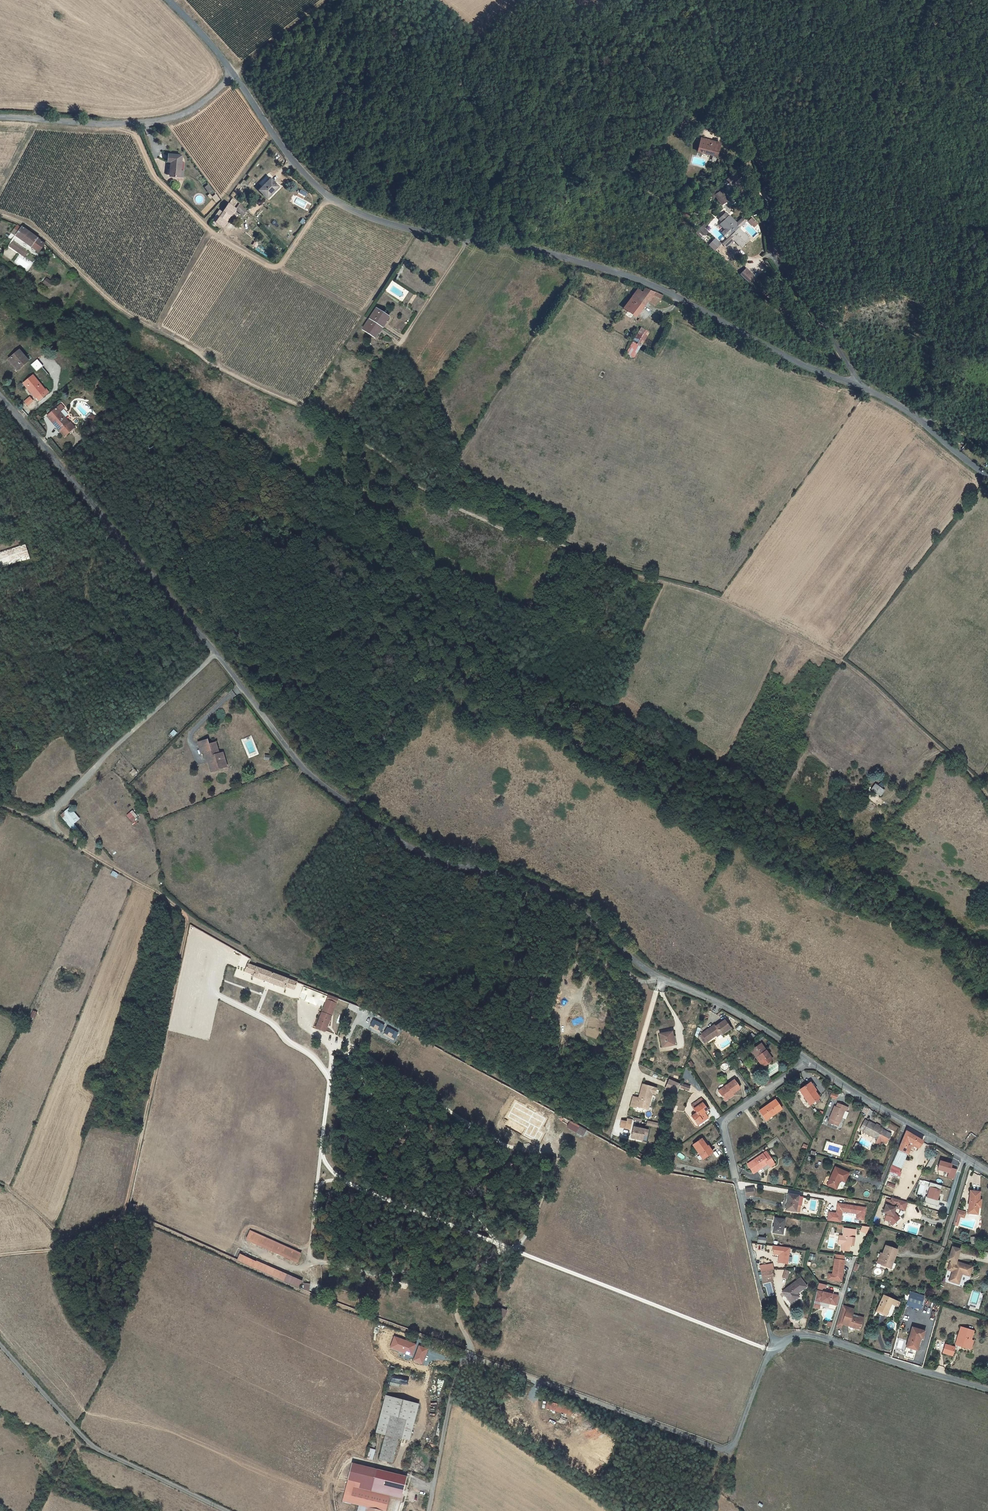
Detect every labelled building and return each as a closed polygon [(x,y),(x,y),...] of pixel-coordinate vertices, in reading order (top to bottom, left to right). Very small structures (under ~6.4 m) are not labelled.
[(721,142),(702,137),(699,150),(718,155),(721,142)] [(169,169),(181,169),(182,163),(179,163),(180,148),(168,147),(167,154),(170,155),(169,162),(169,169)] [(280,183),(271,173),(260,184),(268,194),(280,183)] [(724,183),(720,186),(713,190),(722,203),(729,199),(722,189),(727,186),(724,183)] [(211,197),(215,202),(219,199),(215,194),(211,197)] [(243,213),(248,208),(235,194),(222,210),(220,208),(214,217),(217,219),(220,214),(227,218),(231,212),(232,212),(237,206),(243,213)] [(725,217),(721,221),(732,232),(738,226),(740,224),(746,219),(742,215),(737,221),(729,213),(728,214),(725,211),(722,214),(725,217)] [(694,231),(700,236),(703,233),(704,234),(708,231),(703,227),(706,224),(703,222),(694,231)] [(21,228),(17,226),(13,233),(38,251),(42,246),(36,239),(21,228)] [(733,238),(741,246),(749,238),(738,226),(732,232),(730,234),(722,242),(726,245),(733,238)] [(708,244),(714,250),(721,243),(715,237),(708,244)] [(8,246),(24,256),(26,254),(27,255),(29,252),(12,241),(8,246)] [(747,281),(753,275),(745,267),(739,273),(747,281)] [(54,283),(47,278),(45,283),(52,287),(54,283)] [(636,289),(623,308),(635,317),(647,300),(649,296),(657,301),(661,303),(665,297),(644,288),(641,292),(636,289)] [(649,296),(647,300),(654,304),(657,301),(649,296)] [(374,310),(387,317),(390,313),(377,305),(374,310)] [(370,315),(384,324),(387,319),(386,318),(387,317),(374,310),(370,315)] [(380,330),(384,324),(370,315),(363,325),(376,334),(379,329),(380,330)] [(641,329),(627,351),(635,355),(641,344),(648,333),(641,329)] [(16,366),(18,369),(27,360),(18,349),(10,356),(17,364),(16,365),(16,366)] [(10,356),(8,358),(16,366),(16,365),(17,364),(10,356)] [(36,371),(42,366),(37,359),(30,365),(36,371)] [(24,381),(33,392),(31,394),(34,397),(35,396),(38,399),(45,393),(43,390),(44,389),(32,374),(24,381)] [(31,394),(33,392),(24,381),(22,383),(31,394)] [(28,396),(23,401),(26,404),(32,400),(28,396)] [(74,429),(56,408),(50,414),(59,425),(56,427),(65,436),(74,429)] [(56,427),(59,425),(50,414),(47,416),(56,427)] [(88,422),(94,417),(91,414),(85,418),(88,422)] [(0,551),(0,569),(30,559),(24,543),(0,551)] [(214,741),(208,743),(208,742),(198,745),(200,751),(203,750),(205,758),(208,757),(209,759),(207,760),(210,770),(219,767),(218,765),(221,763),(217,752),(214,741)] [(366,750),(362,741),(356,744),(360,753),(366,750)] [(874,788),(879,791),(882,787),(877,783),(874,788)] [(59,815),(74,833),(78,829),(73,823),(79,819),(69,807),(59,815)] [(131,821),(137,816),(131,810),(125,815),(131,821)] [(255,977),(291,990),(292,989),(300,991),(303,984),(251,962),(247,971),(255,975),(255,977)] [(245,973),(237,969),(234,975),(239,978),(239,976),(242,978),(245,973)] [(304,1000),(315,1005),(320,994),(309,989),(304,1000)] [(325,998),(315,1031),(324,1034),(335,1001),(325,998)] [(399,1021),(402,1016),(383,1004),(380,1009),(399,1021)] [(716,1028),(715,1026),(701,1034),(705,1042),(719,1034),(720,1035),(721,1037),(732,1031),(731,1030),(730,1030),(726,1022),(716,1028)] [(668,1037),(671,1037),(670,1032),(657,1033),(659,1046),(669,1045),(668,1037)] [(752,1054),(754,1058),(756,1056),(763,1065),(770,1060),(759,1044),(749,1051),(752,1054)] [(756,1056),(754,1058),(761,1067),(763,1065),(756,1056)] [(760,1078),(766,1086),(771,1082),(769,1080),(767,1081),(763,1076),(760,1078)] [(676,1093),(680,1084),(669,1080),(665,1089),(676,1093)] [(718,1092),(724,1100),(733,1094),(740,1089),(734,1080),(730,1083),(718,1092)] [(656,1088),(643,1084),(639,1098),(633,1097),(631,1106),(636,1108),(636,1106),(647,1109),(652,1093),(654,1094),(656,1088)] [(809,1106),(819,1099),(813,1092),(812,1092),(807,1085),(798,1092),(809,1106)] [(771,1116),(773,1118),(782,1112),(774,1101),(759,1112),(765,1120),(771,1116)] [(546,1118),(521,1102),(515,1112),(535,1124),(529,1134),(535,1137),(546,1118)] [(690,1117),(696,1125),(706,1118),(705,1117),(709,1115),(701,1104),(699,1106),(696,1103),(690,1107),(695,1114),(690,1117)] [(827,1124),(838,1128),(845,1111),(846,1112),(848,1108),(837,1104),(836,1108),(834,1107),(827,1124)] [(696,1125),(697,1127),(707,1119),(706,1118),(696,1125)] [(627,1122),(621,1120),(620,1127),(630,1130),(632,1120),(627,1119),(627,1122)] [(865,1121),(860,1131),(864,1133),(878,1141),(876,1144),(881,1146),(883,1143),(887,1145),(892,1135),(888,1133),(883,1131),(880,1129),(876,1127),(869,1123),(865,1121)] [(571,1122),(567,1128),(582,1138),(586,1132),(571,1122)] [(648,1130),(644,1130),(633,1127),(631,1138),(642,1140),(643,1135),(646,1136),(648,1130)] [(905,1132),(892,1165),(900,1169),(906,1156),(907,1156),(912,1145),(919,1149),(922,1142),(905,1132)] [(704,1161),(711,1155),(706,1149),(707,1148),(701,1140),(693,1147),(704,1161)] [(765,1160),(763,1156),(748,1167),(754,1176),(769,1165),(773,1163),(769,1158),(765,1160)] [(940,1160),(938,1169),(948,1172),(946,1178),(954,1180),(957,1169),(952,1168),(953,1163),(940,1160)] [(900,1169),(892,1165),(889,1172),(897,1177),(900,1169)] [(848,1173),(835,1167),(826,1185),(835,1189),(839,1180),(844,1183),(848,1173)] [(941,1190),(929,1187),(926,1197),(938,1200),(941,1190)] [(980,1197),(980,1190),(971,1188),(969,1211),(972,1211),(973,1209),(979,1210),(979,1205),(981,1206),(981,1198),(980,1197)] [(789,1194),(786,1210),(796,1212),(797,1206),(801,1206),(803,1198),(799,1197),(789,1194)] [(896,1221),(892,1216),(893,1213),(894,1208),(892,1208),(894,1204),(900,1206),(905,1208),(906,1203),(891,1198),(888,1206),(885,1205),(882,1213),(886,1214),(884,1220),(888,1222),(891,1226),(896,1221)] [(828,1211),(827,1220),(841,1223),(843,1212),(857,1214),(856,1220),(865,1221),(867,1206),(838,1202),(836,1213),(828,1211)] [(957,1212),(953,1224),(958,1225),(961,1216),(964,1217),(966,1213),(963,1212),(962,1213),(957,1212)] [(784,1220),(774,1219),(772,1233),(784,1234),(785,1229),(783,1229),(784,1220)] [(848,1246),(851,1246),(853,1231),(842,1229),(841,1237),(840,1245),(839,1250),(847,1252),(848,1246)] [(301,1253),(249,1230),(245,1240),(297,1262),(301,1253)] [(791,1248),(774,1245),(772,1253),(779,1254),(778,1263),(788,1265),(791,1248)] [(950,1257),(947,1267),(951,1268),(948,1279),(957,1282),(961,1271),(968,1274),(971,1265),(955,1260),(959,1247),(951,1245),(947,1257),(950,1257)] [(878,1253),(875,1262),(879,1264),(889,1268),(895,1250),(884,1246),(880,1254),(878,1253)] [(302,1281),(240,1253),(237,1260),(299,1288),(302,1281)] [(832,1260),(830,1281),(840,1282),(842,1261),(841,1261),(841,1256),(833,1255),(833,1260),(832,1260)] [(760,1272),(762,1281),(766,1280),(765,1278),(772,1277),(771,1270),(773,1270),(772,1264),(759,1266),(760,1272)] [(798,1278),(781,1291),(789,1302),(797,1297),(796,1293),(805,1286),(798,1278)] [(812,1300),(811,1307),(818,1308),(819,1302),(834,1305),(836,1296),(815,1291),(813,1300),(812,1300)] [(909,1291),(906,1305),(921,1308),(924,1294),(909,1291)] [(897,1302),(882,1295),(875,1311),(890,1319),(897,1302)] [(840,1305),(834,1325),(839,1326),(840,1323),(846,1325),(857,1328),(861,1316),(850,1313),(851,1308),(840,1305)] [(966,1349),(969,1339),(972,1330),(959,1327),(955,1342),(959,1343),(958,1346),(966,1349)] [(922,1333),(910,1329),(904,1349),(907,1349),(904,1359),(911,1361),(914,1352),(915,1352),(918,1340),(917,1339),(917,1336),(921,1338),(922,1333)] [(416,1345),(394,1338),(390,1349),(412,1356),(416,1345)] [(953,1348),(949,1347),(943,1345),(941,1354),(951,1356),(953,1348)] [(428,1350),(419,1346),(414,1361),(422,1364),(428,1350)] [(410,1441),(419,1405),(386,1397),(377,1433),(386,1435),(380,1460),(390,1463),(396,1438),(410,1441)] [(545,1401),(544,1408),(570,1415),(572,1408),(545,1401)] [(369,1447),(366,1458),(371,1459),(374,1449),(369,1447)] [(374,1484),(377,1472),(352,1466),(343,1502),(360,1506),(364,1493),(372,1494),(390,1499),(402,1501),(403,1497),(373,1489),(374,1484)] [(407,1479),(377,1472),(374,1484),(404,1491),(407,1479)] [(373,1489),(403,1497),(404,1491),(374,1484),(373,1489)] [(372,1494),(364,1493),(360,1506),(359,1510),(368,1510),(372,1494)] [(388,1506),(390,1499),(372,1494),(368,1510),(387,1510),(388,1506)]
